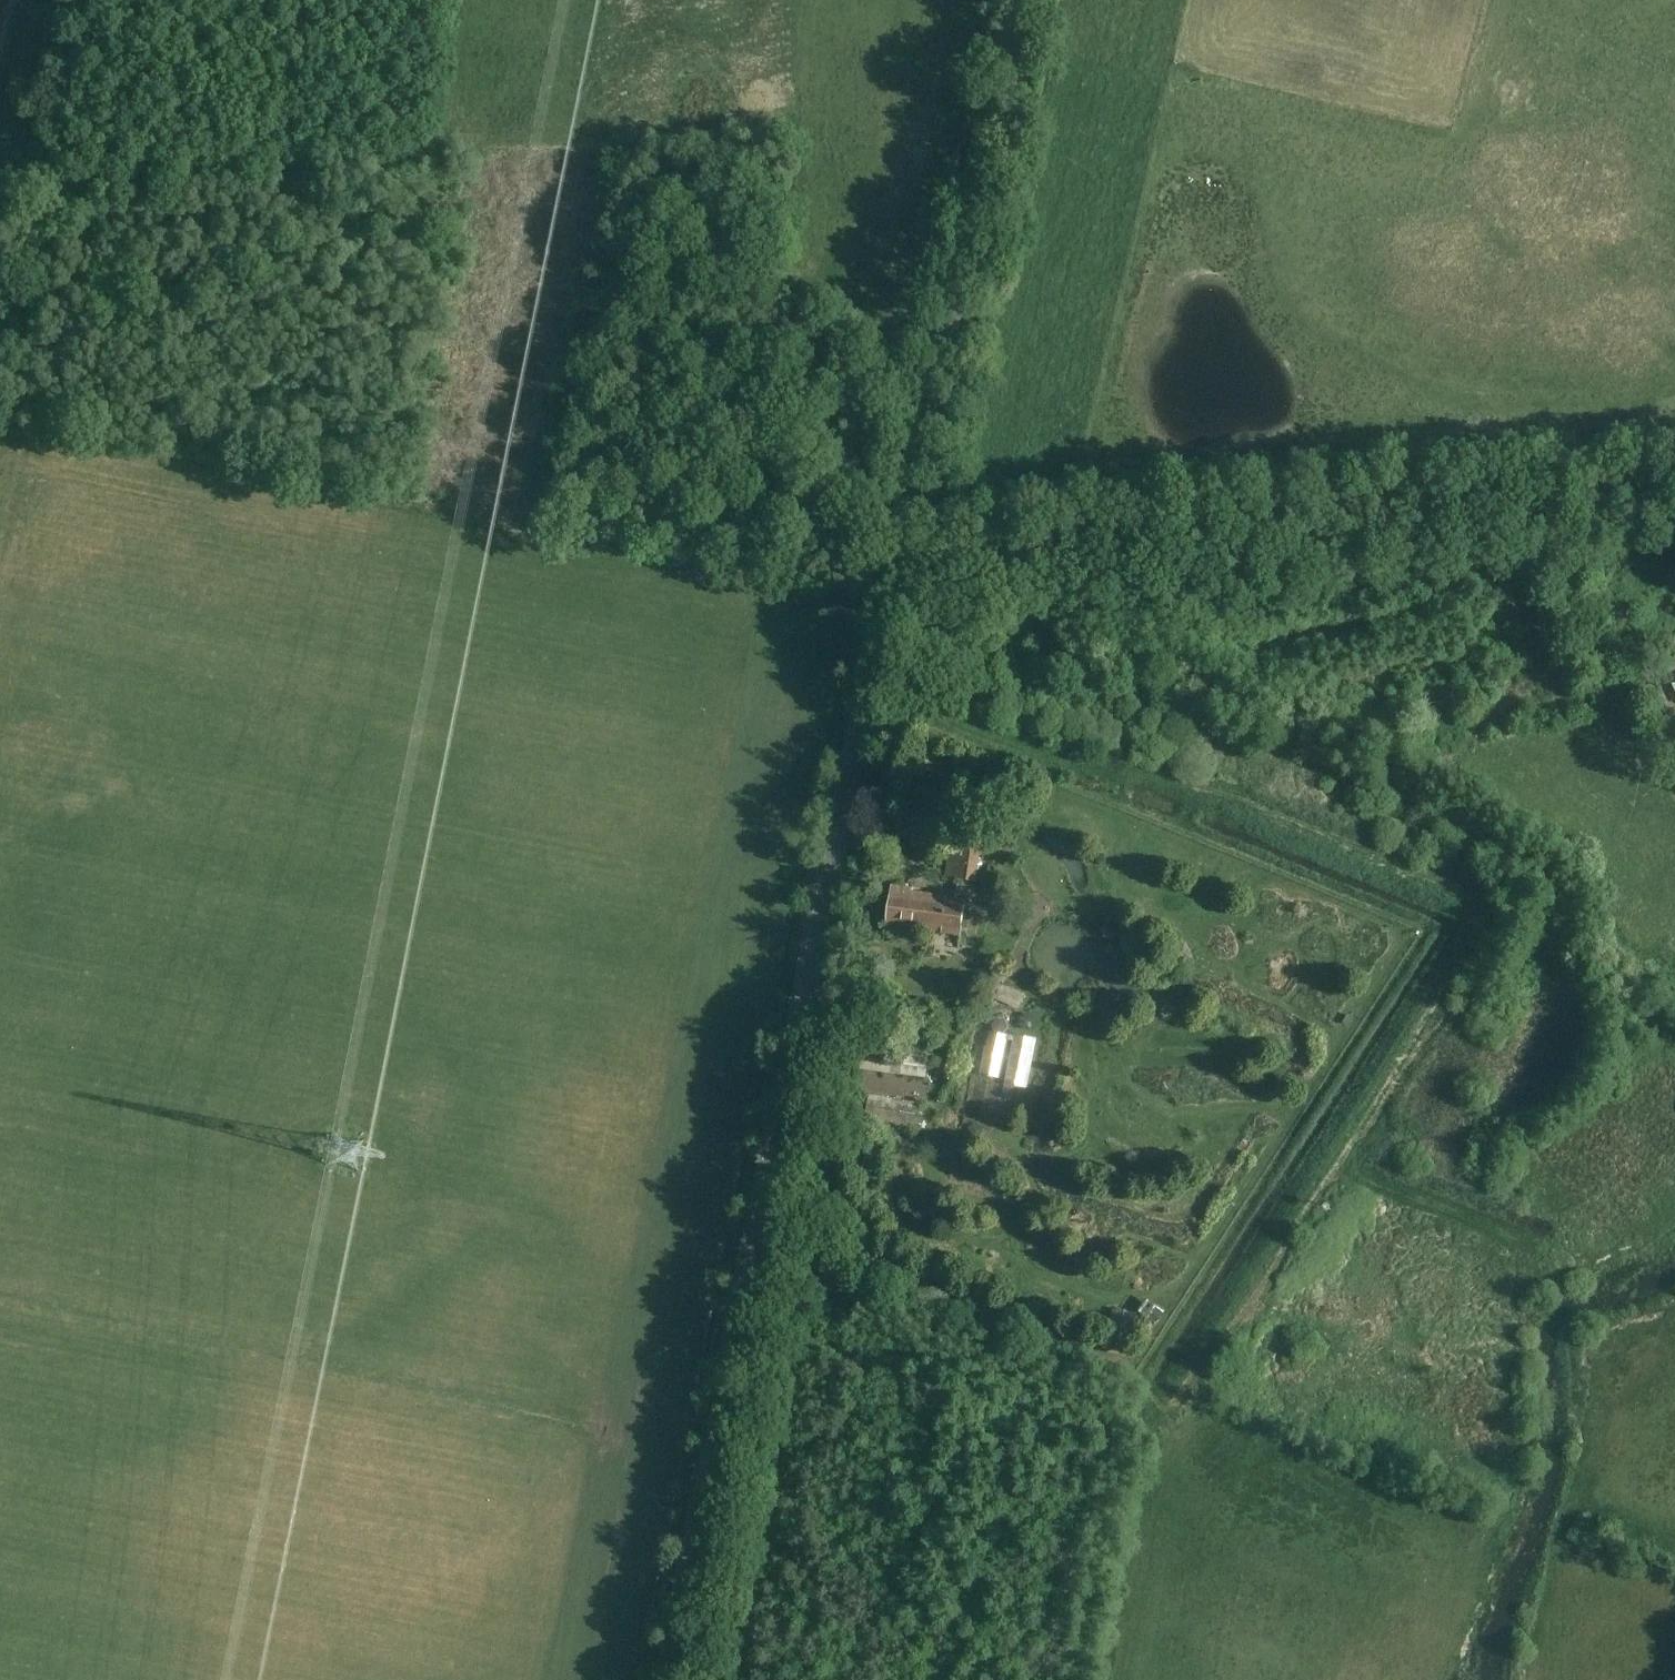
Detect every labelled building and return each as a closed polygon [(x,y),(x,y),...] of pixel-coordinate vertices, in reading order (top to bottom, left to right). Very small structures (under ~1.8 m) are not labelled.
[(1673,755),(1674,753),(1674,727),(1662,733),(1673,755)] [(995,837),(953,830),(952,836),(959,837),(956,853),(950,852),(947,878),(977,883),(982,849),(993,850),(995,837)] [(887,925),(962,936),(967,903),(920,896),(920,892),(915,892),(915,889),(893,885),(887,925)] [(993,976),(982,1002),(991,1006),(995,998),(1020,1009),(1026,995),(1001,984),(1003,980),(993,976)] [(930,1057),(860,1047),(857,1067),(927,1077),(930,1057)] [(871,1095),(866,1118),(918,1128),(923,1105),(871,1095)]
